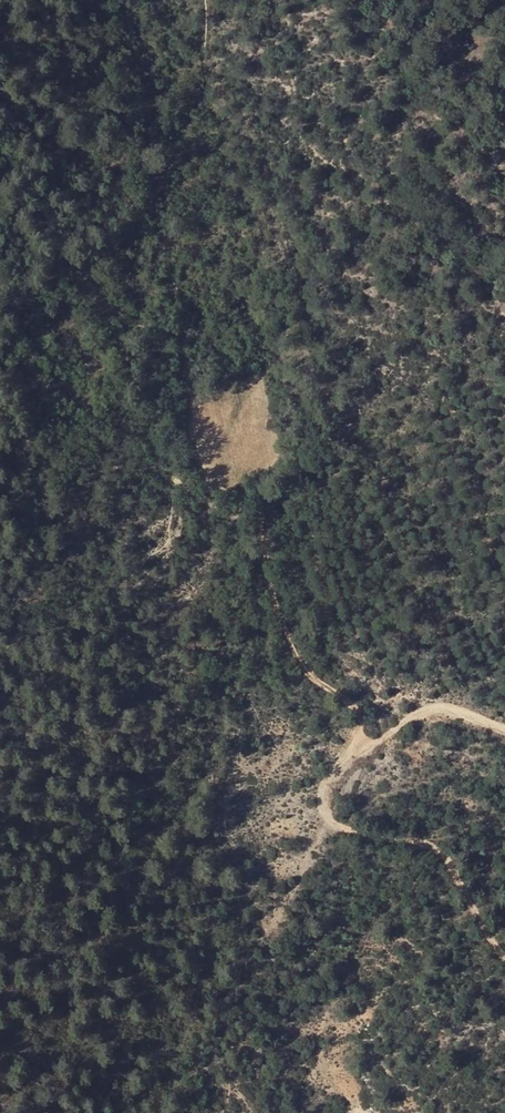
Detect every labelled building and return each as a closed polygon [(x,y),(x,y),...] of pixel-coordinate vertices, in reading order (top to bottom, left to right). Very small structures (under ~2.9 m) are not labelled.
[(36,238),(19,241),(21,254),(38,252),(36,238)] [(131,359),(121,362),(124,371),(134,368),(131,359)]
